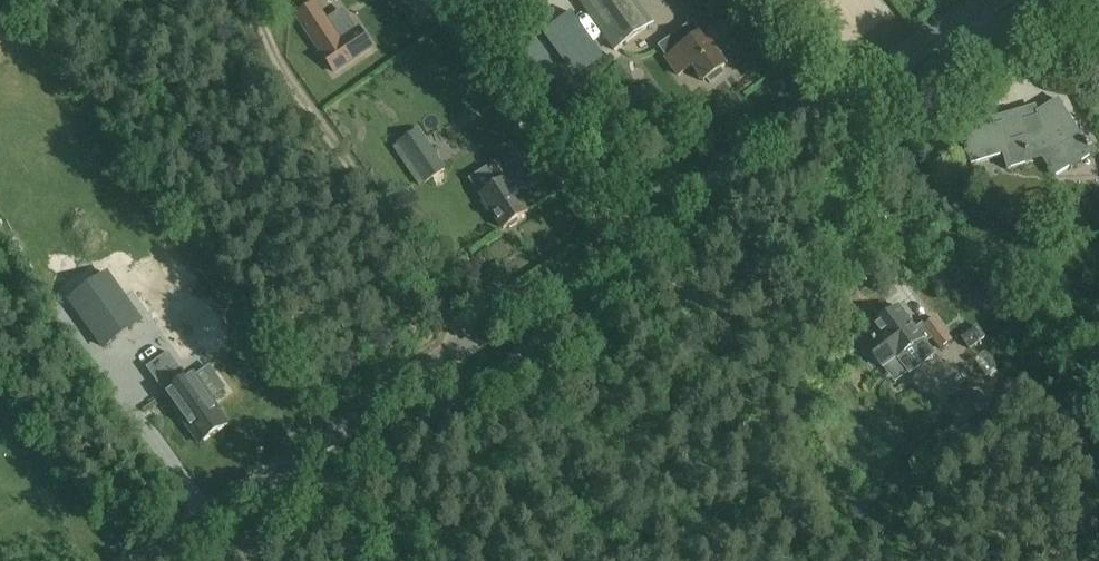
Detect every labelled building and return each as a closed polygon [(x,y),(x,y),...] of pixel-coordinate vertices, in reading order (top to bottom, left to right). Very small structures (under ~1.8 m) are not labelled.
[(637,0),(579,0),(594,22),(614,50),(653,23),(637,0)] [(572,13),(543,33),(574,79),(603,59),(572,13)] [(314,22),(304,28),(320,50),(335,73),(353,60),(372,48),(359,29),(341,41),(332,28),(323,16),(314,22)] [(703,34),(694,22),(658,46),(679,76),(693,66),(704,82),(709,78),(712,82),(723,74),(720,70),(725,66),(717,55),(735,42),(721,22),(703,34)] [(1008,169),(1043,159),(1055,176),(1093,154),(1058,100),(1037,113),(1039,118),(1023,122),(1020,112),(994,120),(996,127),(962,138),(970,165),(1004,155),(1008,169)] [(446,168),(419,128),(398,142),(424,183),(446,168)] [(487,168),(498,185),(482,196),(504,229),(529,213),(517,194),(537,182),(517,150),(487,168)] [(964,290),(991,316),(1007,299),(979,273),(977,276),(954,254),(943,265),(966,287),(964,290)] [(71,300),(104,347),(141,321),(107,274),(71,300)] [(958,348),(953,341),(954,341),(936,317),(925,326),(923,323),(915,329),(899,308),(874,326),(880,336),(867,345),(882,368),(921,340),(926,345),(932,340),(941,350),(946,357),(958,348)] [(970,350),(986,338),(976,326),(961,337),(970,350)] [(146,367),(176,410),(201,444),(228,424),(192,374),(186,377),(168,351),(146,367)]
